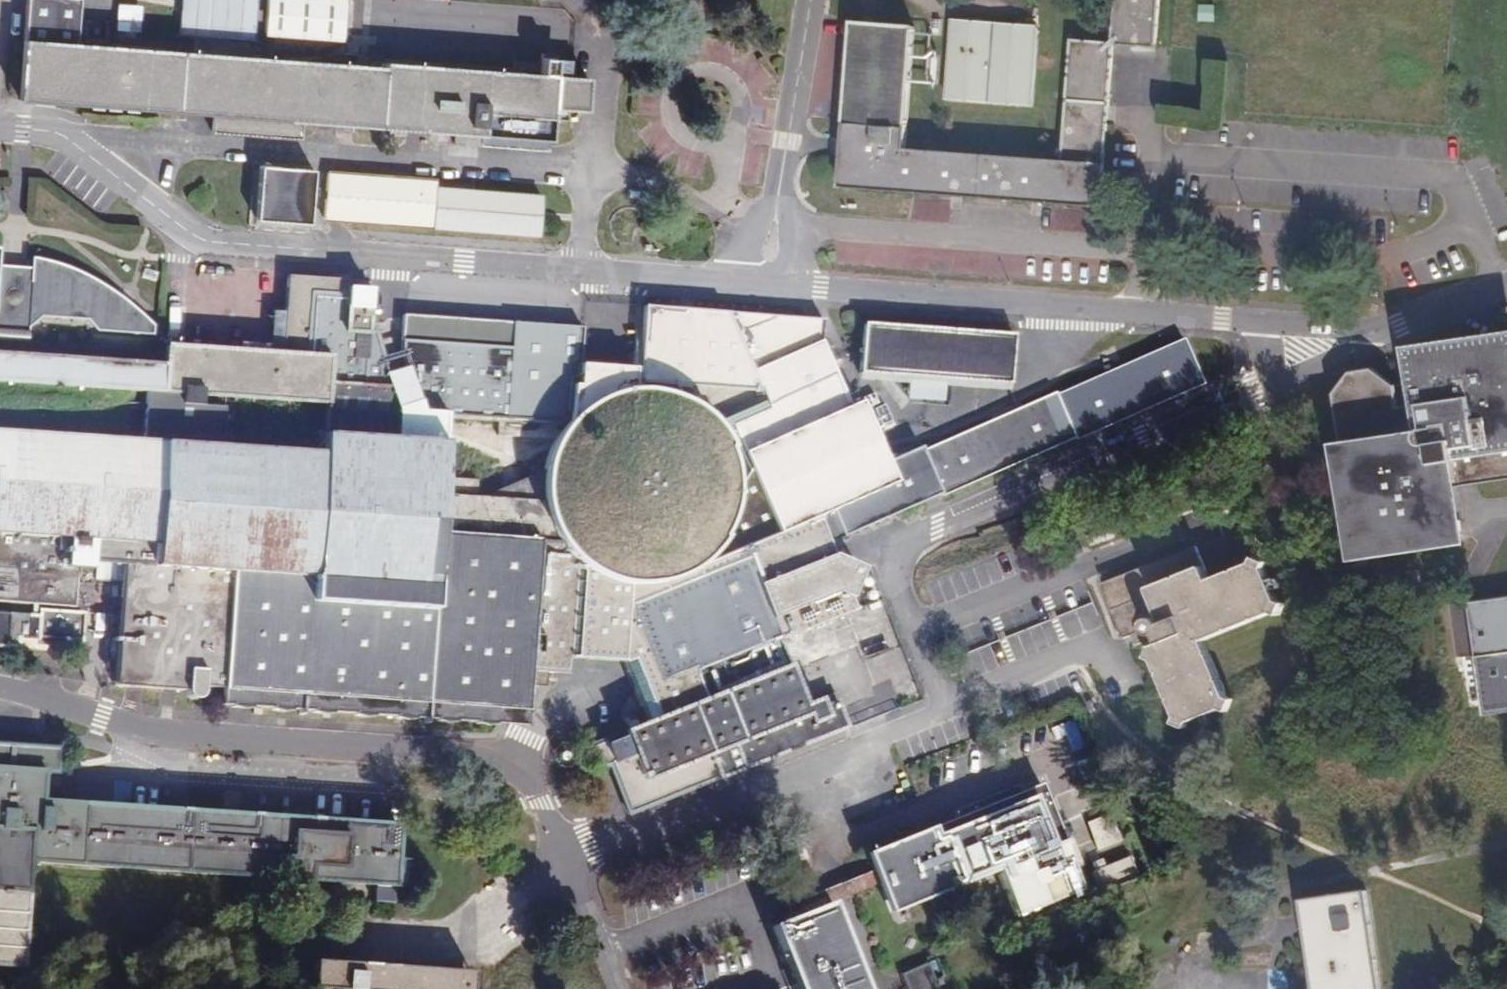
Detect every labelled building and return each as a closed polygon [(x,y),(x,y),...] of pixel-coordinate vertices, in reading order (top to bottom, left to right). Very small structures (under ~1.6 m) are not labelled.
[(450,131),(455,131),(454,143),(481,145),(481,143),(481,134),(549,140),(550,118),(566,120),(567,108),(584,109),(587,78),(382,62),(382,67),(75,45),(79,0),(26,0),(18,99),(213,113),(212,130),(299,137),(300,120),(450,131)] [(177,35),(253,40),(256,0),(180,0),(177,35)] [(264,35),(341,42),(345,0),(267,0),(264,35)] [(843,154),(840,188),(1101,207),(1113,44),(1155,47),(1159,0),(1116,0),(1113,43),(1072,39),(1063,161),(906,149),(915,27),(852,22),(843,143),(843,148),(843,154)] [(118,4),(115,31),(139,32),(141,6),(118,4)] [(947,99),(1032,105),(1037,26),(952,20),(947,99)] [(548,148),(549,140),(481,134),(481,143),(548,148)] [(309,224),(313,169),(258,165),(255,220),(309,224)] [(326,173),(323,218),(539,235),(542,196),(436,187),(436,181),(326,173)] [(23,355),(27,330),(43,318),(87,321),(96,331),(154,336),(155,325),(125,297),(95,278),(65,263),(31,257),(31,267),(11,265),(0,264),(1,249),(0,249),(0,353),(23,355)] [(562,419),(572,420),(581,365),(584,328),(398,316),(395,356),(378,358),(370,331),(363,330),(366,282),(281,277),(279,313),(266,312),(263,353),(159,346),(158,363),(23,355),(0,353),(0,383),(321,404),(440,412),(562,419)] [(774,441),(845,410),(828,373),(816,343),(817,323),(639,308),(635,385),(754,393),(774,441)] [(1014,334),(861,323),(858,359),(857,381),(907,384),(946,387),(1009,392),(1010,386),(1013,386),(1014,334)] [(1506,477),(1506,337),(1474,340),(1413,350),(1418,384),(1397,386),(1377,373),(1356,375),(1337,392),(1346,454),(1348,474),(1361,564),(1477,548),(1468,482),(1474,482),(1506,477)] [(1178,345),(1051,400),(1070,442),(1072,445),(1198,390),(1178,345)] [(569,569),(582,578),(594,584),(607,588),(623,590),(639,590),(656,587),(672,581),(685,573),(696,564),(713,546),(724,525),(731,503),(730,475),(722,451),(711,429),(692,411),(672,399),(649,392),(626,393),(628,369),(581,365),(572,420),(562,419),(548,439),(539,461),(535,484),(537,514),(551,543),(562,557),(569,569)] [(945,404),(946,387),(907,384),(905,401),(945,404)] [(937,500),(946,497),(1070,442),(1051,400),(1050,397),(997,422),(918,455),(936,498),(937,500)] [(321,404),(318,453),(437,460),(440,412),(321,404)] [(738,456),(771,536),(809,520),(890,484),(882,466),(855,406),(845,410),(774,441),(738,456)] [(518,727),(522,688),(532,688),(551,680),(552,675),(561,676),(563,659),(569,569),(562,557),(551,543),(431,534),(437,460),(318,453),(0,430),(0,604),(74,610),(76,572),(91,574),(92,582),(104,582),(116,583),(111,687),(178,690),(179,698),(183,702),(192,703),(198,699),(200,689),(215,690),(215,694),(217,694),(350,717),(518,727)] [(809,520),(819,544),(834,538),(836,541),(936,498),(918,455),(916,450),(882,466),(890,484),(809,520)] [(622,681),(639,724),(697,702),(686,673),(769,640),(771,644),(847,614),(842,601),(861,570),(829,557),(821,550),(819,544),(809,520),(771,536),(697,566),(696,564),(685,573),(672,581),(656,587),(639,590),(623,590),(607,588),(594,584),(582,578),(569,569),(563,659),(615,664),(622,681)] [(1090,542),(1094,550),(1118,541),(1115,533),(1090,542)] [(1153,660),(1176,717),(1173,723),(1186,728),(1188,722),(1221,709),(1227,712),(1233,700),(1228,698),(1205,643),(1274,613),(1279,615),(1284,604),(1279,601),(1265,568),(1267,562),(1256,557),(1253,562),(1209,580),(1196,546),(1102,583),(1121,631),(1124,639),(1131,636),(1135,645),(1144,642),(1152,646),(1147,657),(1153,660)] [(47,653),(48,646),(81,648),(83,614),(31,610),(31,615),(0,613),(0,650),(47,653)] [(602,768),(621,814),(737,768),(840,730),(831,704),(816,710),(813,702),(799,707),(771,644),(769,640),(686,673),(697,702),(639,724),(579,749),(588,773),(602,768)] [(1474,655),(1480,714),(1506,711),(1506,651),(1474,655)] [(21,969),(27,863),(287,881),(287,890),(309,891),(310,885),(377,889),(376,904),(394,905),(395,891),(400,891),(401,875),(411,875),(412,859),(402,859),(403,827),(309,820),(294,820),(41,802),(41,788),(42,774),(56,775),(59,748),(0,744),(0,967),(21,969)] [(1086,889),(1042,782),(884,847),(865,854),(872,871),(878,886),(889,914),(997,869),(1017,918),(1046,906),(1050,916),(1069,908),(1065,898),(1086,889)] [(1150,900),(1132,856),(1092,872),(1110,916),(1150,900)] [(843,883),(786,905),(792,920),(834,903),(849,897),(878,886),(872,871),(843,883)] [(1297,936),(1304,988),(1371,988),(1357,893),(1292,902),(1296,921),(1300,921),(1302,936),(1297,936)] [(834,903),(792,920),(771,928),(795,988),(868,988),(834,903)] [(1293,937),(1297,936),(1302,936),(1300,921),(1296,921),(1295,921),(1291,922),(1292,928),(1293,937)] [(314,961),(312,988),(474,988),(475,970),(314,961)] [(928,964),(901,975),(907,988),(939,988),(928,964)]
